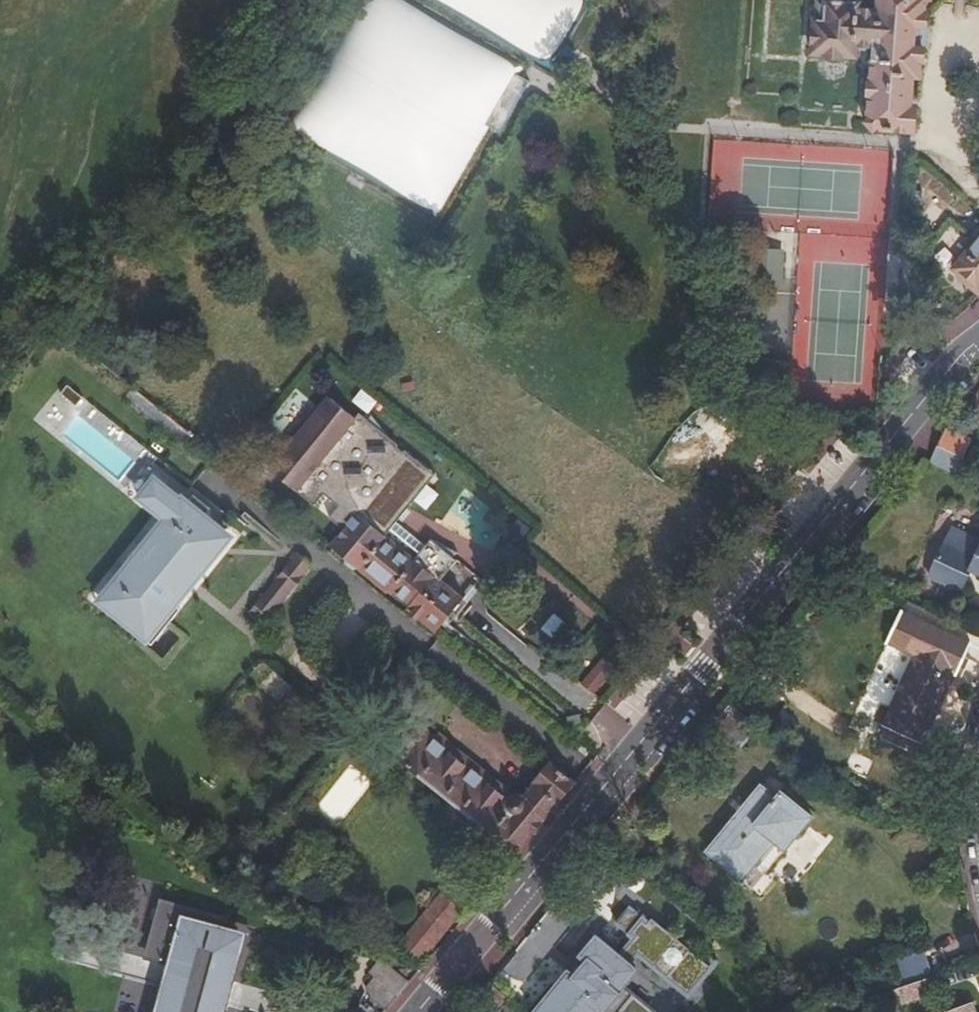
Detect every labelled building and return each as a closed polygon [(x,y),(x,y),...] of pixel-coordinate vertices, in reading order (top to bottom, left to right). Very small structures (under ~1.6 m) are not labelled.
[(816,47),(863,52),(864,44),(881,45),(874,124),(916,129),(919,99),(914,99),(916,73),(921,74),(929,1),(933,1),(933,0),(885,0),(884,9),(867,7),(867,0),(821,0),(816,47)] [(952,209),(934,226),(956,248),(973,232),(952,209)] [(978,292),(978,290),(978,230),(975,236),(978,238),(954,271),(978,292)] [(366,412),(374,400),(357,389),(349,401),(366,412)] [(353,416),(327,396),(300,429),(302,431),(297,437),(296,435),(268,469),(313,505),(322,493),(337,505),(328,517),(342,529),(329,545),(345,558),(345,562),(353,568),(357,568),(359,570),(363,565),(410,602),(406,607),(435,630),(462,596),(439,578),(456,557),(453,554),(433,539),(429,536),(423,543),(417,550),(412,556),(384,533),(389,527),(395,520),(433,472),(403,448),(401,450),(395,445),(397,443),(386,434),(366,418),(357,411),(353,416)] [(386,434),(369,413),(366,418),(386,434)] [(938,443),(963,455),(968,444),(943,432),(938,443)] [(956,470),(963,455),(938,443),(931,459),(956,470)] [(154,518),(114,563),(120,569),(108,582),(90,602),(109,619),(104,625),(117,637),(122,631),(136,643),(167,608),(163,605),(203,559),(198,555),(216,535),(196,518),(202,512),(185,497),(179,503),(174,498),(172,500),(146,475),(128,495),(154,518)] [(423,543),(395,520),(389,527),(417,550),(423,543)] [(978,543),(948,529),(928,570),(964,585),(971,568),(978,572),(978,543)] [(456,550),(433,539),(453,554),(456,550)] [(301,551),(247,619),(260,629),(313,563),(301,551)] [(735,553),(712,580),(737,601),(760,574),(735,553)] [(923,570),(917,584),(936,593),(942,580),(923,570)] [(108,582),(101,575),(83,595),(90,602),(108,582)] [(918,652),(885,724),(926,743),(973,640),(904,607),(890,637),(918,652)] [(627,650),(615,641),(583,680),(594,689),(627,650)] [(733,702),(714,724),(741,747),(761,725),(733,702)] [(399,749),(518,849),(576,778),(552,758),(516,798),(422,722),(399,749)] [(318,809),(342,823),(369,781),(346,766),(318,809)] [(721,842),(713,851),(746,880),(785,836),(794,843),(812,822),(782,796),(777,801),(762,789),(718,839),(721,842)] [(438,897),(458,913),(490,874),(471,858),(438,897)] [(656,885),(631,864),(610,888),(635,909),(656,885)] [(116,870),(98,948),(176,967),(187,920),(243,933),(233,978),(244,980),(259,917),(162,894),(165,882),(116,870)] [(426,951),(458,913),(438,897),(406,935),(426,951)] [(329,905),(324,918),(384,937),(388,924),(329,905)] [(187,920),(176,967),(171,988),(165,1011),(225,1011),(233,978),(243,933),(187,920)] [(592,958),(576,977),(568,970),(537,1006),(544,1011),(654,1011),(668,996),(598,936),(585,951),(592,958)] [(890,956),(900,985),(928,976),(918,947),(890,956)] [(576,977),(592,958),(585,951),(568,970),(576,977)] [(384,971),(363,982),(376,1008),(397,997),(384,971)] [(928,976),(900,985),(898,985),(902,998),(934,987),(930,975),(928,976)] [(479,986),(476,990),(498,1009),(508,997),(486,978),(479,986)] [(171,988),(136,980),(129,1011),(165,1011),(171,988)] [(944,1011),(978,1011),(978,1008),(977,1001),(944,1011)]
